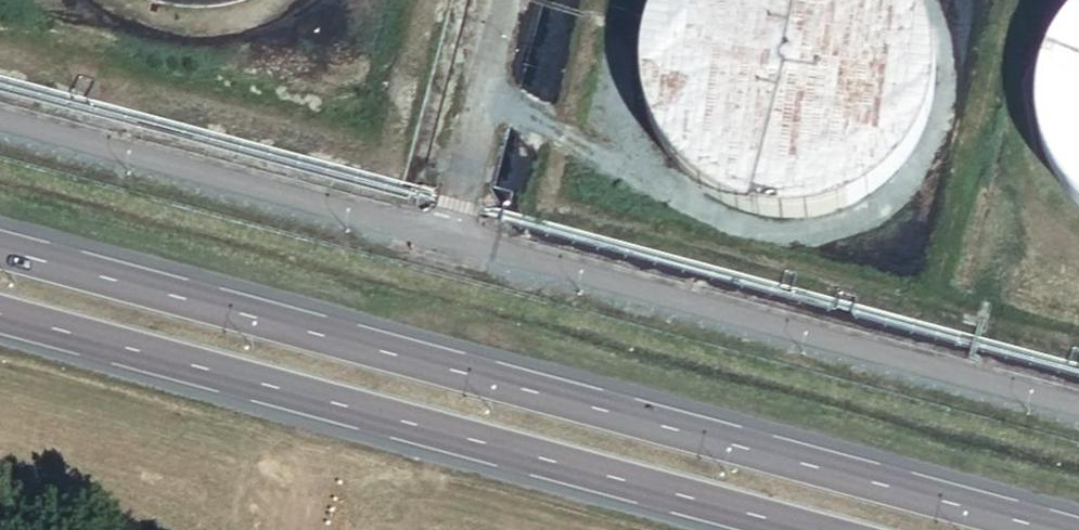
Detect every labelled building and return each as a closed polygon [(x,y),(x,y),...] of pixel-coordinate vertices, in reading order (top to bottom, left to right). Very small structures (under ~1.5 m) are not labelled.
[(928,108),(932,90),(933,71),(932,53),(929,35),(923,17),(915,1),(915,0),(657,0),(649,16),(644,34),(640,52),(639,70),(640,89),(643,107),(649,124),(657,141),(667,157),(678,171),(692,184),(707,195),(723,204),(740,211),(758,215),(776,218),(794,218),(813,215),(831,211),(848,204),(864,195),(879,185),(893,172),(905,158),(914,143),(923,126),(928,108)] [(1077,14),(1066,26),(1057,40),(1051,54),(1045,70),(1042,86),(1041,102),(1042,118),(1045,134),(1050,150),(1057,165),(1066,179),(1076,191),(1078,194),(1078,11),(1077,14)]
